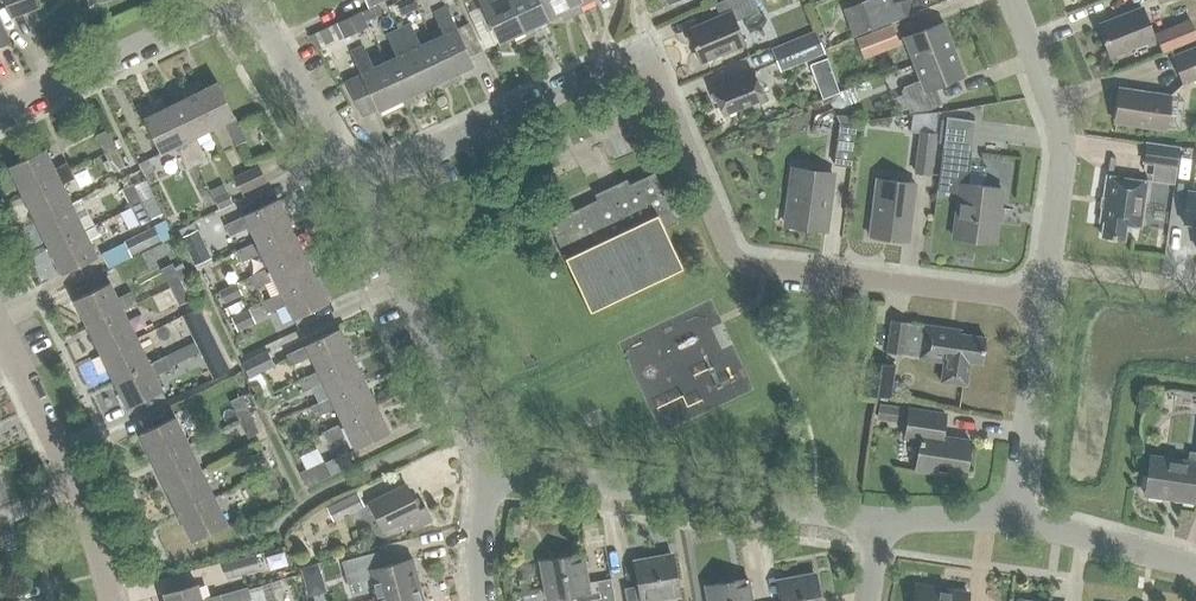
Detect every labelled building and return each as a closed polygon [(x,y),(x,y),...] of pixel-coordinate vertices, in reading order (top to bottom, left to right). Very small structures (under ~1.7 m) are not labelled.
[(36,0),(3,0),(11,19),(39,8),(36,0)] [(396,1),(402,14),(417,8),(413,0),(397,0),(396,1)] [(526,38),(508,0),(478,0),(478,1),(479,0),(499,43),(514,36),(517,42),(526,38)] [(526,38),(536,34),(533,27),(546,21),(537,0),(508,0),(526,38)] [(546,21),(560,14),(563,20),(573,16),(565,0),(537,0),(546,21)] [(573,16),(582,12),(579,5),(591,0),(565,0),(573,16)] [(759,11),(754,0),(724,0),(715,4),(720,17),(687,31),(700,61),(744,43),(735,21),(759,11)] [(860,3),(871,30),(906,16),(900,0),(867,0),(860,3)] [(371,6),(361,10),(365,20),(380,13),(375,4),(371,6)] [(444,34),(432,39),(452,83),(461,79),(458,72),(473,66),(446,7),(434,12),(444,34)] [(1097,25),(1109,56),(1154,39),(1142,8),(1097,25)] [(344,38),(368,26),(365,20),(361,10),(336,22),(344,38)] [(10,43),(0,22),(0,48),(10,43)] [(914,64),(953,49),(943,22),(903,38),(914,64)] [(409,24),(398,29),(426,88),(439,81),(442,87),(452,83),(432,39),(419,45),(409,24)] [(900,44),(891,24),(855,39),(863,59),(900,44)] [(415,100),(412,94),(426,88),(398,29),(387,34),(397,56),(385,62),(405,105),(415,100)] [(824,53),(821,46),(815,31),(771,49),(780,71),(824,53)] [(830,31),(824,32),(821,37),(822,43),(827,46),(833,45),(836,40),(835,34),(830,31)] [(381,116),(405,105),(385,62),(372,67),(362,46),(351,52),(361,74),(345,81),(362,117),(378,110),(381,116)] [(1172,56),(1183,85),(1195,79),(1195,46),(1172,56)] [(964,75),(953,49),(914,64),(920,80),(903,87),(901,91),(910,113),(926,110),(942,104),(935,87),(964,75)] [(824,98),(842,91),(829,57),(811,63),(824,98)] [(712,89),(723,116),(764,99),(753,72),(712,89)] [(198,81),(188,86),(209,129),(223,122),(235,145),(246,140),(234,116),(217,82),(202,90),(198,81)] [(188,86),(178,91),(182,100),(168,107),(196,164),(206,160),(194,136),(209,129),(188,86)] [(1165,129),(1169,96),(1119,89),(1114,122),(1165,129)] [(186,169),(196,164),(168,107),(154,113),(150,105),(139,110),(160,154),(175,146),(186,169)] [(856,127),(839,125),(834,165),(851,167),(856,127)] [(95,135),(105,154),(116,148),(107,130),(95,135)] [(935,134),(920,133),(915,172),(930,174),(935,134)] [(1143,162),(1176,167),(1179,148),(1146,144),(1143,162)] [(954,239),(994,244),(1001,188),(967,184),(971,149),(943,146),(937,191),(960,193),(954,239)] [(125,165),(116,148),(105,154),(113,171),(125,165)] [(66,162),(54,168),(45,149),(9,167),(22,194),(58,177),(70,170),(66,162)] [(242,193),(266,182),(258,166),(234,177),(242,193)] [(825,231),(833,174),(793,169),(786,225),(825,231)] [(70,170),(58,177),(22,194),(35,221),(71,203),(62,184),(75,178),(70,170)] [(590,312),(682,268),(664,229),(677,223),(654,173),(548,223),(590,312)] [(1107,177),(1100,221),(1104,222),(1102,236),(1123,239),(1125,225),(1140,227),(1146,182),(1107,177)] [(908,241),(915,184),(876,179),(869,236),(908,241)] [(121,189),(130,207),(141,201),(132,183),(121,189)] [(1188,191),(1183,224),(1195,226),(1195,192),(1188,191)] [(161,214),(152,196),(141,201),(147,212),(150,219),(161,214)] [(249,227),(256,242),(290,225),(278,199),(244,216),(225,226),(230,236),(249,227)] [(141,201),(130,207),(139,225),(150,219),(147,212),(141,201)] [(78,218),(71,203),(35,221),(49,249),(84,231),(83,229),(93,224),(88,214),(78,218)] [(197,229),(194,221),(177,229),(181,237),(197,229)] [(290,225),(256,242),(237,251),(242,262),(261,253),(268,268),(302,250),(290,225)] [(84,231),(49,249),(61,274),(97,257),(89,241),(98,236),(94,226),(84,231)] [(124,242),(130,255),(160,240),(154,227),(124,242)] [(211,257),(197,229),(181,237),(194,265),(211,257)] [(315,277),(302,250),(268,268),(249,277),(254,288),(274,279),(281,293),(315,277)] [(160,269),(170,288),(181,282),(172,263),(160,269)] [(281,293),(261,303),(267,313),(286,304),(293,319),(327,303),(315,277),(281,293)] [(181,282),(170,288),(178,305),(189,300),(181,282)] [(236,282),(218,291),(224,303),(242,294),(236,282)] [(74,300),(87,327),(123,310),(123,309),(136,303),(131,292),(117,298),(110,283),(74,300)] [(208,328),(198,307),(185,314),(196,336),(209,329),(208,328)] [(248,308),(230,317),(238,332),(255,323),(248,308)] [(136,337),(123,310),(87,327),(100,354),(136,337)] [(909,323),(891,320),(887,352),(904,355),(905,350),(919,352),(918,359),(943,362),(941,382),(966,385),(969,362),(981,364),(985,338),(960,334),(960,330),(923,325),(923,326),(908,324),(909,323)] [(310,357),(318,372),(351,355),(339,329),(305,345),(305,346),(286,355),(291,366),(310,357)] [(219,350),(211,334),(198,340),(208,362),(221,356),(219,350)] [(100,354),(113,381),(149,364),(136,337),(100,354)] [(248,378),(275,365),(266,349),(241,362),(246,372),(248,378)] [(126,408),(162,391),(155,376),(172,368),(166,355),(149,364),(113,381),(126,408)] [(330,397),(364,381),(351,355),(318,372),(298,381),(303,392),(323,382),(330,397)] [(896,364),(864,360),(860,394),(891,398),(896,364)] [(335,408),(342,423),(376,406),(364,381),(330,397),(311,406),(316,417),(335,408)] [(238,419),(249,413),(240,395),(230,401),(238,419)] [(389,433),(376,406),(342,423),(322,432),(328,443),(347,434),(354,449),(389,433)] [(909,409),(905,434),(905,438),(920,440),(915,470),(948,474),(948,471),(965,473),(970,441),(942,437),(945,415),(909,409)] [(258,431),(249,413),(238,419),(247,437),(258,431)] [(139,434),(152,460),(187,442),(200,436),(195,425),(182,432),(175,417),(139,434)] [(201,471),(187,442),(152,460),(165,488),(201,471)] [(251,455),(260,475),(272,469),(262,450),(251,455)] [(1188,451),(1187,461),(1150,456),(1145,495),(1195,502),(1195,453),(1188,451)] [(298,472),(306,488),(332,475),(324,459),(298,472)] [(272,469),(260,475),(269,492),(281,487),(272,469)] [(165,488),(178,514),(214,497),(201,471),(165,488)] [(406,485),(369,503),(383,531),(402,521),(408,532),(431,520),(424,506),(418,510),(406,485)] [(0,488),(0,505),(10,501),(3,487),(0,488)] [(364,507),(357,492),(326,507),(333,522),(364,507)] [(227,524),(214,497),(178,514),(192,542),(227,524)] [(371,578),(376,599),(420,587),(412,559),(382,567),(378,552),(342,562),(348,584),(371,578)] [(227,578),(259,570),(255,554),(223,563),(227,578)] [(671,554),(634,561),(638,585),(624,588),(626,600),(652,600),(679,596),(671,554)] [(611,579),(587,583),(582,555),(540,562),(547,600),(571,595),(572,600),(615,600),(611,579)] [(321,579),(317,566),(301,571),(305,585),(320,580),(321,579)] [(814,574),(777,581),(781,600),(819,600),(814,574)] [(747,579),(705,586),(708,600),(751,600),(747,579)] [(165,600),(221,600),(220,594),(201,600),(197,584),(163,594),(165,600)] [(221,600),(243,600),(251,599),(248,587),(220,594),(221,600)] [(420,587),(376,599),(377,600),(423,600),(420,587)] [(968,594),(918,587),(916,600),(967,600),(968,594)]
